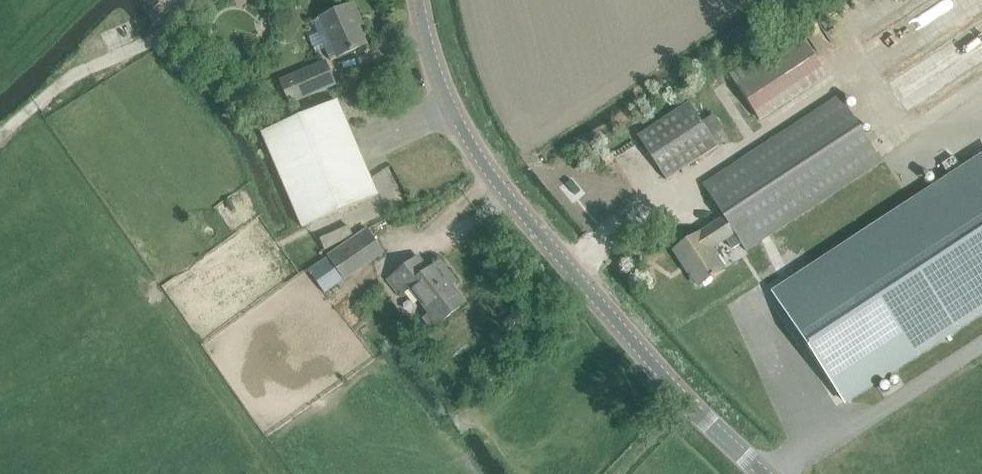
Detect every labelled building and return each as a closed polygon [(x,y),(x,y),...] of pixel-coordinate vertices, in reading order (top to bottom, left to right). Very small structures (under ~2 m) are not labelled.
[(320,18),(337,57),(366,45),(355,18),(359,17),(353,4),(320,18)] [(759,118),(826,74),(797,30),(730,74),(759,118)] [(289,104),(335,84),(324,60),(279,80),(289,104)] [(880,162),(869,144),(837,95),(701,182),(724,218),(701,233),(674,250),(689,273),(690,272),(699,286),(726,269),(713,249),(734,233),(745,250),(880,162)] [(378,195),(350,131),(337,101),(262,133),(302,227),(378,195)] [(638,135),(638,136),(666,179),(716,146),(688,102),(638,135)] [(702,118),(713,133),(724,125),(714,110),(702,118)] [(981,303),(981,152),(769,288),(838,395),(981,303)] [(380,195),(403,184),(393,163),(370,173),(380,195)] [(322,243),(353,233),(350,223),(319,234),(322,243)] [(384,254),(382,251),(366,228),(307,269),(324,294),(384,254)] [(417,257),(391,277),(387,280),(399,294),(409,287),(430,313),(423,318),(432,329),(465,303),(451,286),(456,282),(439,262),(428,270),(417,257)] [(502,330),(496,329),(492,332),(491,338),(494,342),(499,343),(504,340),(505,335),(502,330)]
